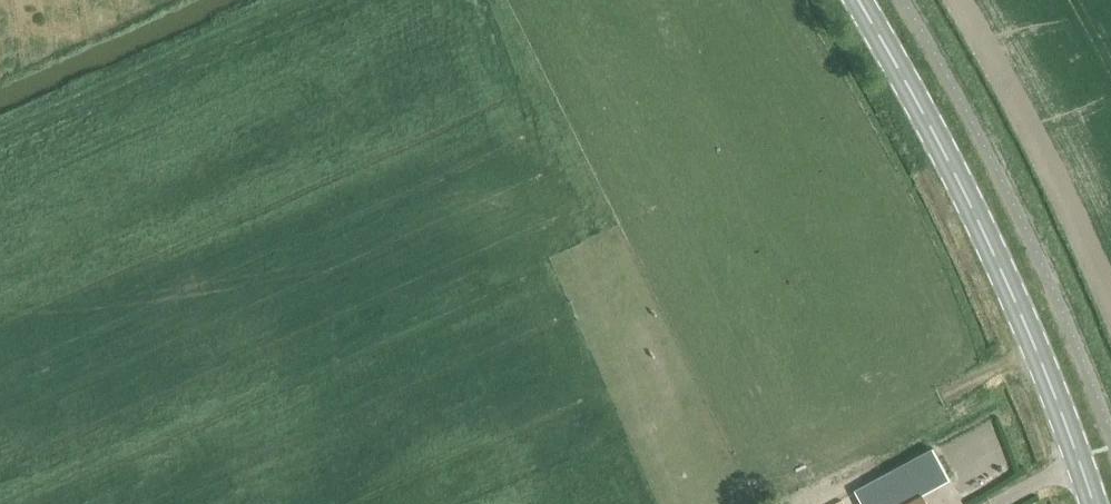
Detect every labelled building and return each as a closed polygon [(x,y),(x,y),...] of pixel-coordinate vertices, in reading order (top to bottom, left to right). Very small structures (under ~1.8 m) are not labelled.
[(862,503),(929,503),(923,493),(952,478),(935,448),(855,491),(862,503)] [(851,481),(831,488),(837,503),(858,503),(851,481)]
